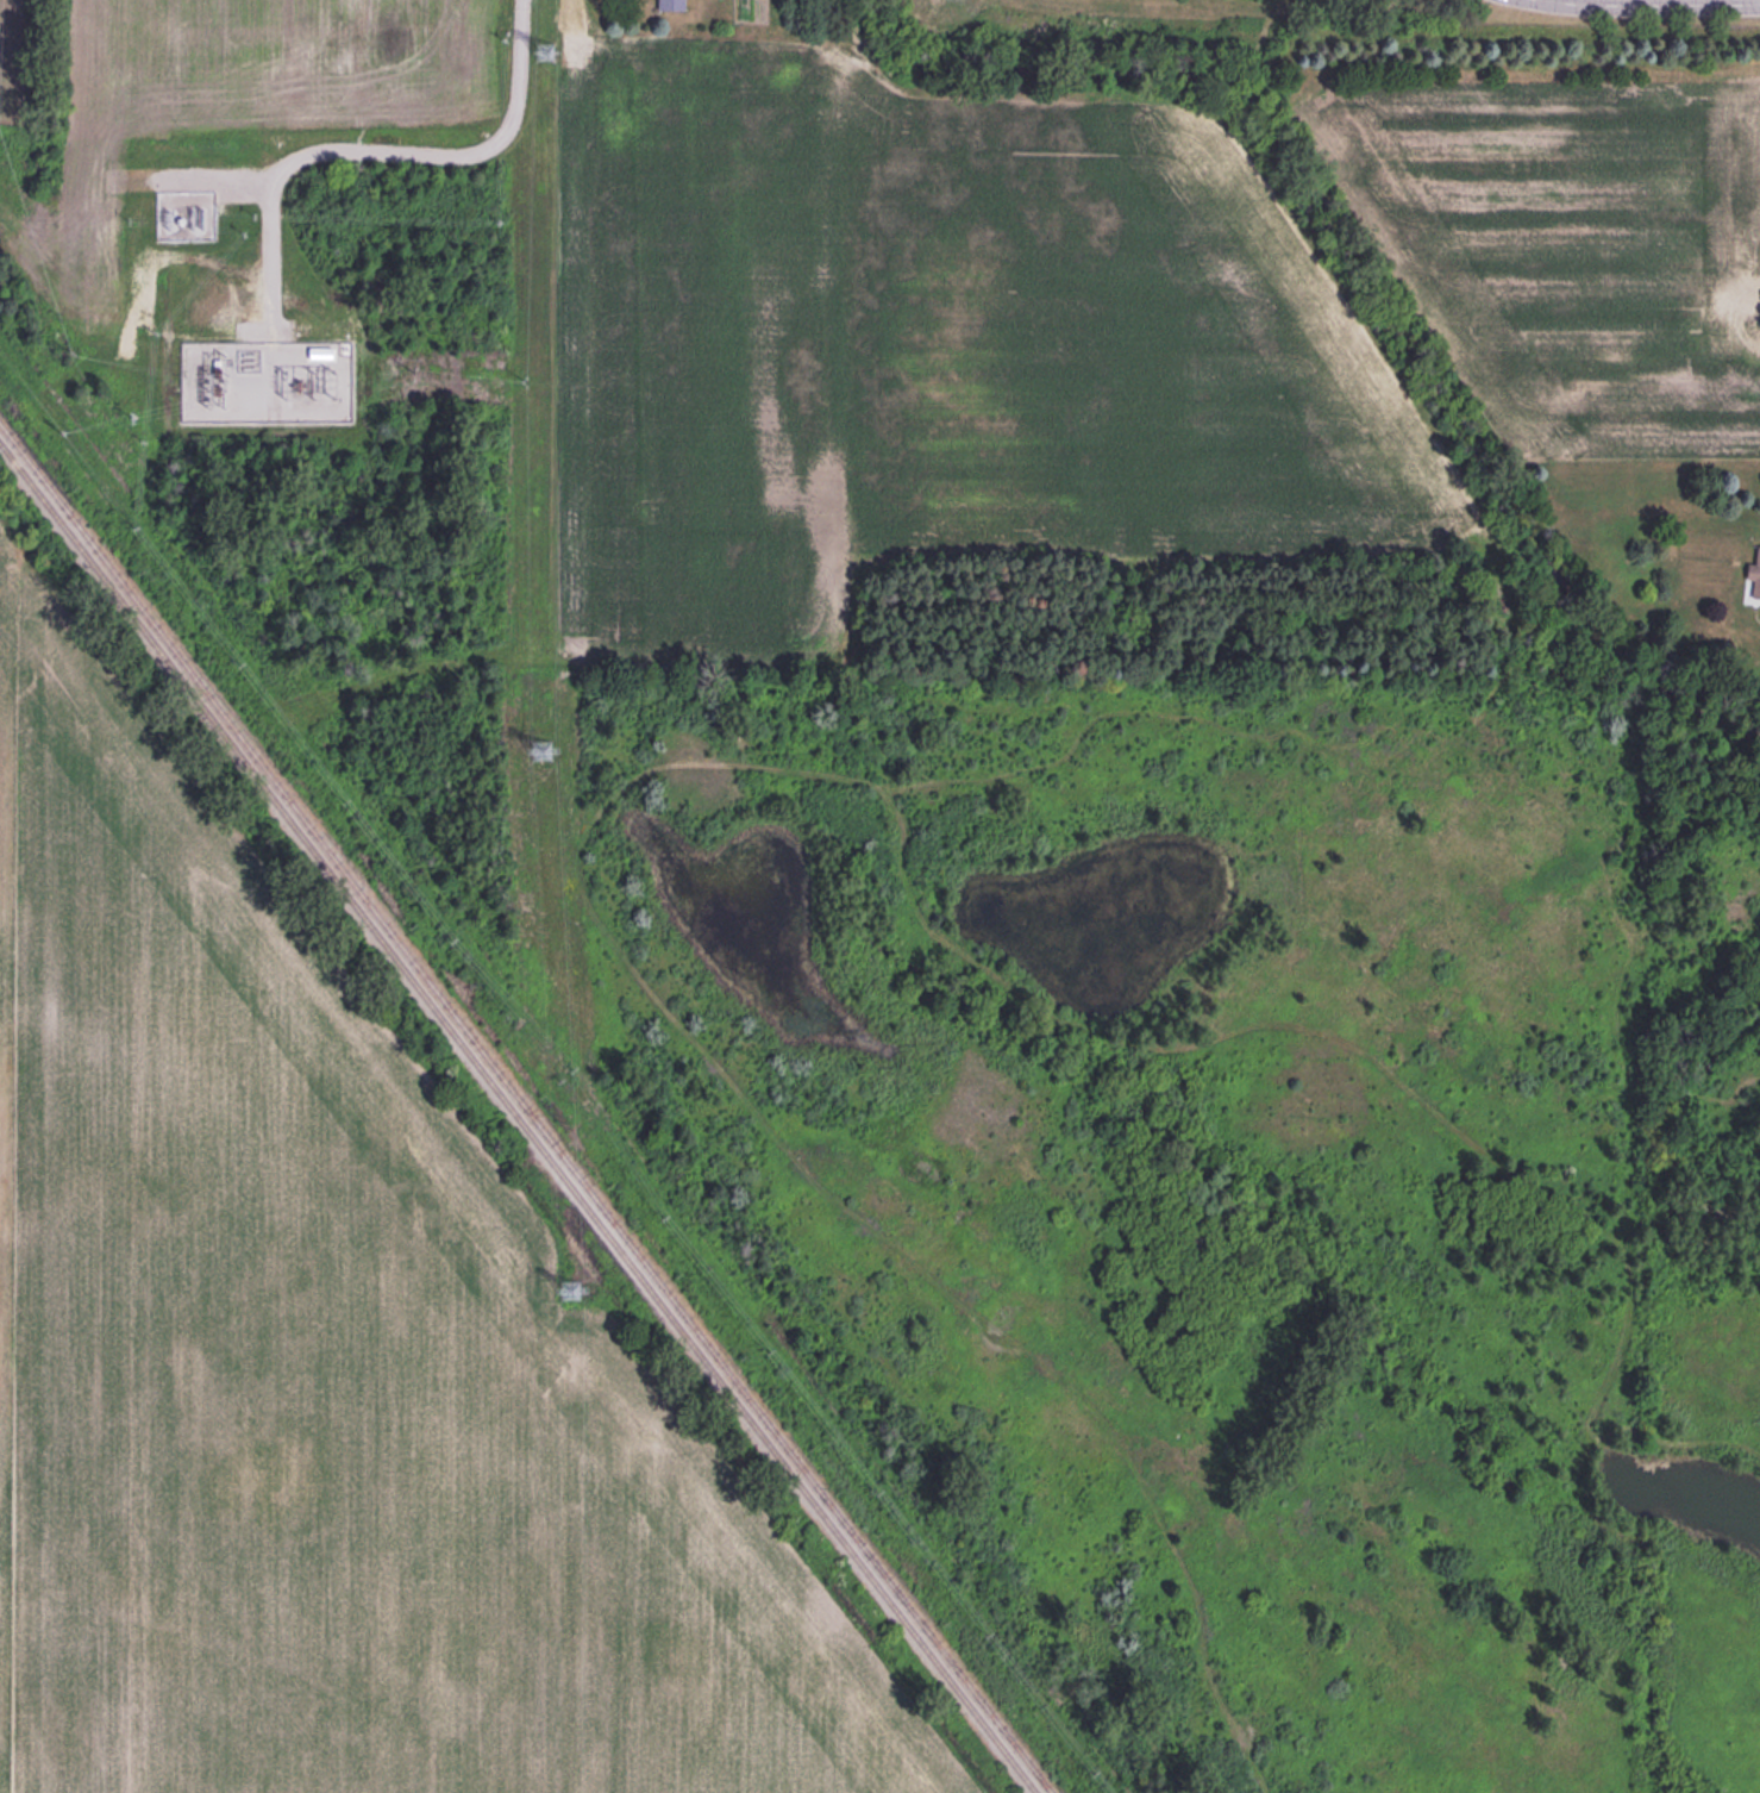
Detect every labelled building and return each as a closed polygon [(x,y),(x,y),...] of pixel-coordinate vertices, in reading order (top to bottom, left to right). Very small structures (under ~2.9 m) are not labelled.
[(656,10),(656,0),(682,0),(682,10),(656,10)] [(1755,548),(1759,548),(1759,600),(1749,599),(1750,580),(1743,580),(1746,564),(1753,564),(1755,548)]
